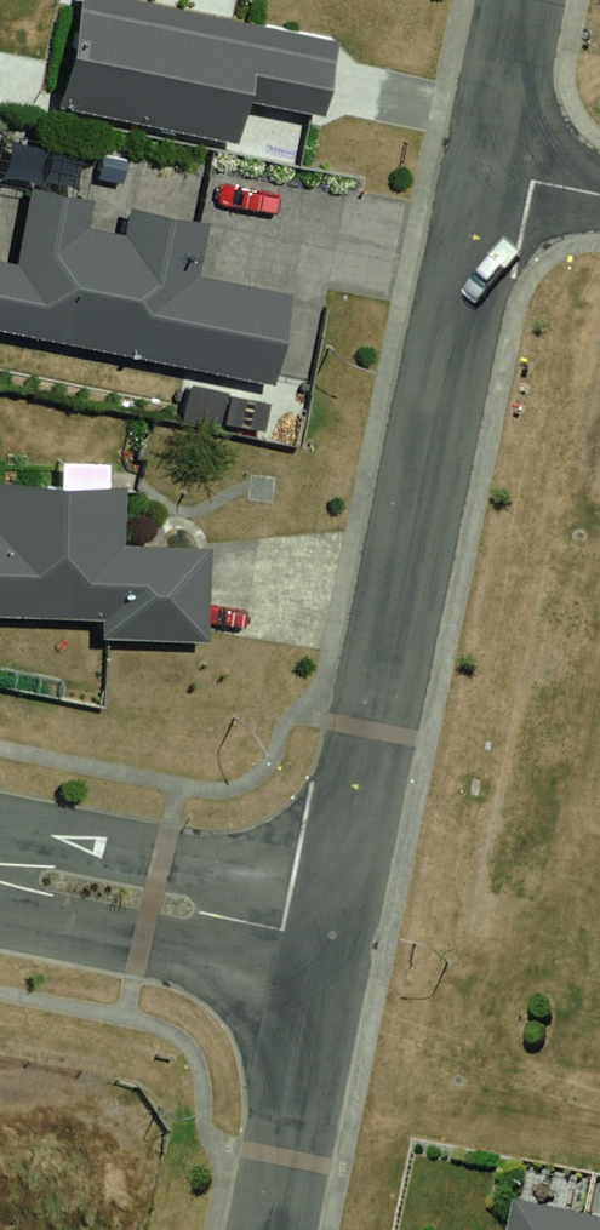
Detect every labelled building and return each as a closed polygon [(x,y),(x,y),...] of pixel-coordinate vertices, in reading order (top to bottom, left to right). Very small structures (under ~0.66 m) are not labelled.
[(338,44),(130,0),(86,0),(63,109),(241,146),(251,99),(323,114),(338,44)] [(276,385),(293,296),(198,278),(208,225),(131,211),(127,233),(90,227),(95,201),(31,189),(16,266),(0,263),(0,334),(276,385)] [(106,620),(106,639),(213,643),(216,546),(127,543),(129,489),(0,484),(0,616),(106,620)] [(515,1202),(509,1229),(599,1229),(599,1219),(515,1202)]
